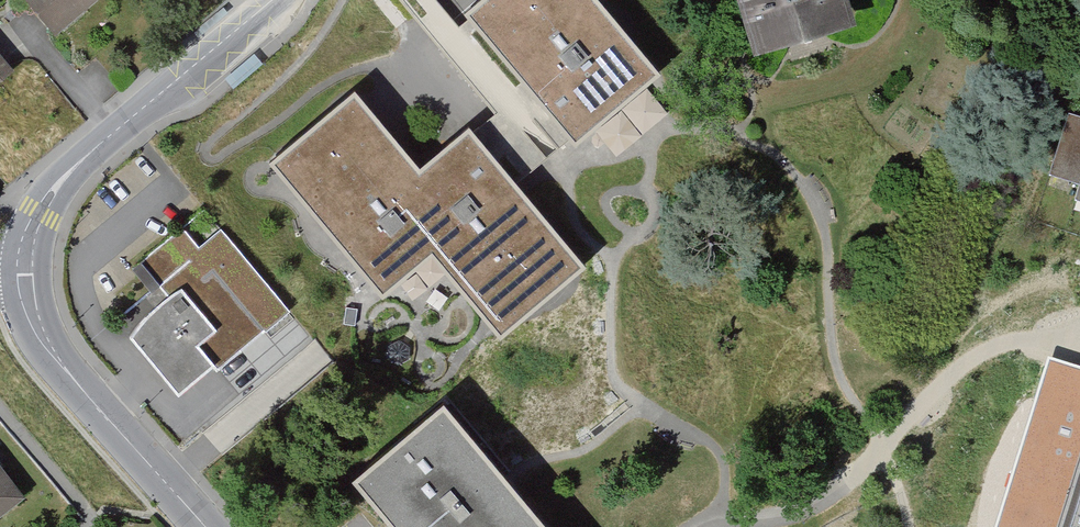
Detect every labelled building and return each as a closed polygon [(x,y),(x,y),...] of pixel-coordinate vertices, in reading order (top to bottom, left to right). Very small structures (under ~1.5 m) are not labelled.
[(52,36),(93,0),(20,0),(52,36)] [(594,0),(484,0),(460,21),(451,31),(361,104),(292,160),(383,271),(429,233),(507,328),(579,269),(505,179),(524,164),(555,138),(565,150),(656,74),(594,0)] [(758,50),(853,23),(846,0),(744,0),(758,50)] [(1079,181),(1079,178),(1079,113),(1066,109),(1048,171),(1079,181)] [(181,390),(213,361),(217,365),(287,312),(220,232),(199,252),(184,230),(145,263),(170,299),(132,339),(181,390)] [(1053,362),(1001,526),(1068,526),(1079,486),(1079,369),(1053,362)] [(504,483),(446,413),(359,484),(395,526),(541,526),(504,483)] [(31,503),(0,465),(0,526),(1,526),(31,503)] [(1068,526),(1079,526),(1079,486),(1068,526)]
